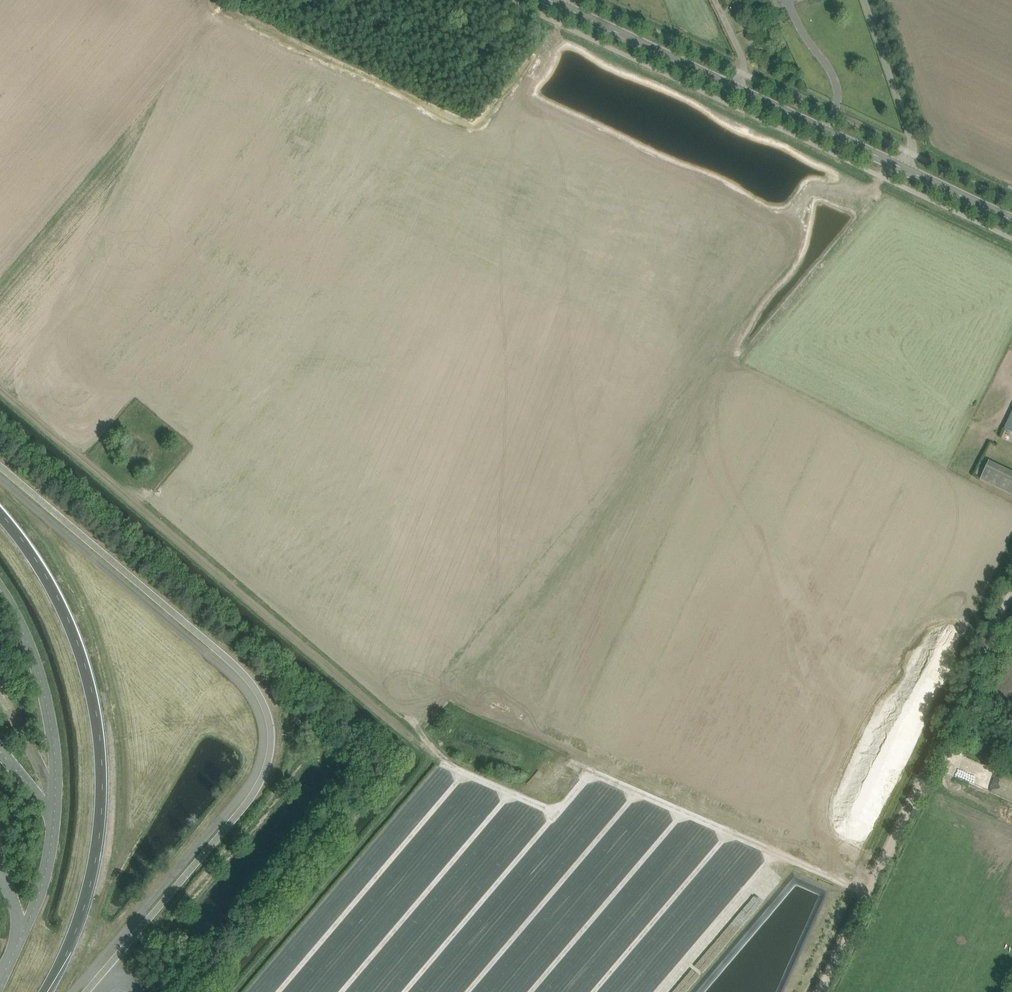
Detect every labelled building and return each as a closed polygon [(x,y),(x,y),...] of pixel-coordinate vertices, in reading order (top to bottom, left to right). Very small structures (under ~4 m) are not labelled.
[(1008,491),(1011,493),(1011,471),(989,460),(981,478),(1008,491)]
